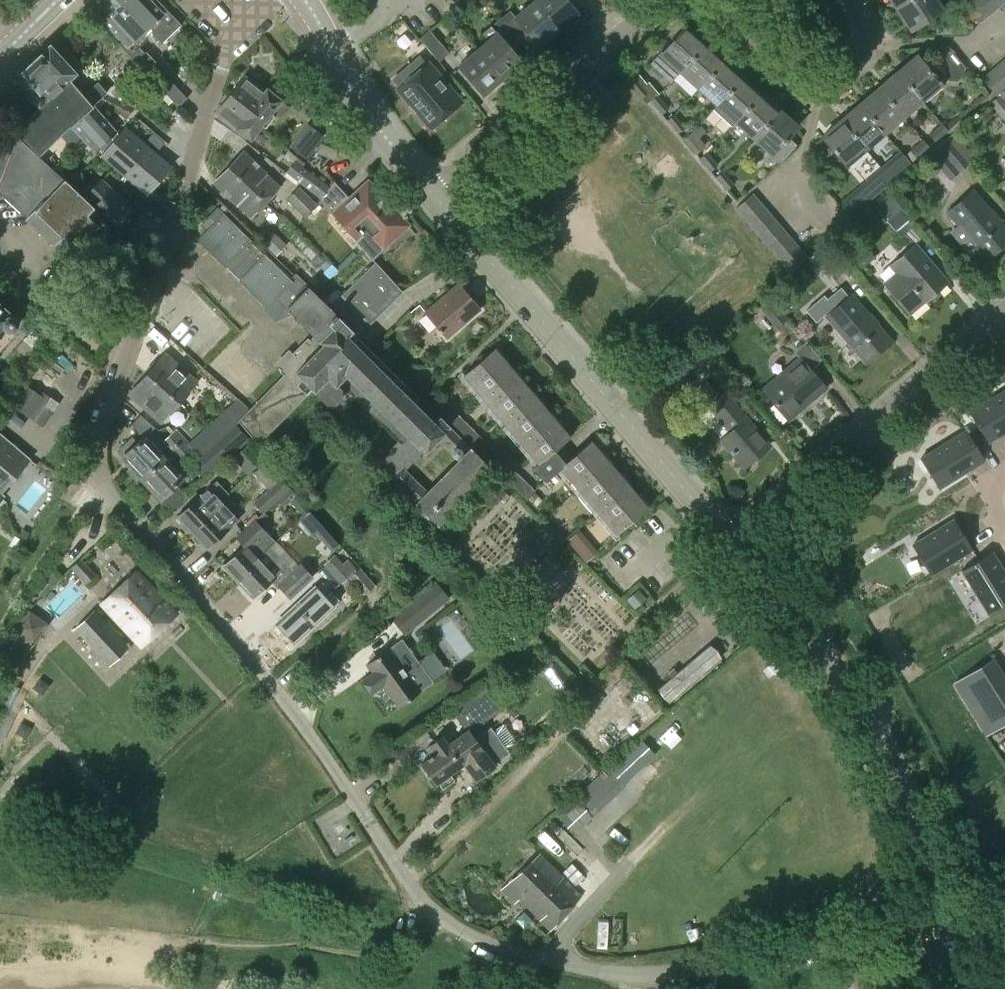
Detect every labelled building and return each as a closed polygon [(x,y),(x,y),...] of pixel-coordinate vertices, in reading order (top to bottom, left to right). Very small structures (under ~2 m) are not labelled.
[(89,7),(122,41),(118,44),(144,72),(155,62),(145,52),(144,53),(133,42),(139,36),(131,28),(136,24),(132,20),(136,17),(120,0),(96,0),(89,7)] [(161,43),(180,24),(157,0),(149,0),(120,0),(136,17),(132,20),(136,24),(131,28),(139,36),(147,29),(161,43)] [(533,2),(558,31),(578,14),(566,0),(535,0),(533,2)] [(896,10),(911,0),(890,0),(896,10)] [(896,10),(910,31),(942,10),(935,0),(911,0),(896,10)] [(971,0),(970,0),(962,7),(977,26),(987,18),(971,0)] [(987,0),(971,0),(987,18),(996,10),(987,0)] [(996,10),(1004,2),(1003,0),(987,0),(996,10)] [(558,31),(533,2),(515,18),(509,11),(500,19),(519,42),(528,34),(539,47),(558,31)] [(495,34),(477,50),(501,79),(521,62),(511,50),(519,42),(500,19),(493,25),(492,24),(489,27),(495,34)] [(704,44),(685,26),(652,64),(655,67),(652,70),(660,77),(663,74),(671,81),(679,72),(704,44)] [(419,39),(420,39),(437,59),(438,61),(447,52),(429,31),(419,39)] [(723,60),(704,44),(679,72),(698,88),(723,60)] [(16,132),(18,134),(38,155),(69,125),(95,152),(116,132),(92,107),(106,94),(96,83),(88,91),(80,91),(69,79),(76,74),(49,45),(12,81),(8,86),(20,97),(24,93),(40,110),(16,132)] [(501,79),(477,50),(458,66),(482,95),(501,79)] [(964,76),(964,66),(952,52),(943,51),(936,57),(936,66),(947,81),(957,81),(964,76)] [(916,55),(897,72),(921,101),(941,84),(916,55)] [(397,90),(431,129),(461,103),(427,64),(426,65),(419,57),(392,80),(399,88),(397,90)] [(723,60),(698,88),(716,105),(741,77),(723,60)] [(999,62),(990,70),(1004,88),(1004,69),(999,62)] [(990,70),(981,78),(996,96),(999,94),(1004,89),(1004,88),(990,70)] [(921,101),(897,72),(878,88),(902,117),(921,101)] [(166,76),(158,84),(157,85),(177,107),(187,99),(166,76)] [(247,115),(261,126),(266,128),(275,117),(271,113),(281,101),(266,89),(264,92),(244,76),(230,95),(246,108),(244,111),(248,114),(247,115)] [(741,77),(716,105),(712,111),(730,127),(735,122),(760,94),(741,77)] [(640,99),(644,96),(648,92),(637,79),(629,86),(640,99)] [(878,88),(859,104),(884,133),(902,117),(878,88)] [(760,94),(735,122),(753,138),(778,110),(760,94)] [(999,94),(996,96),(989,103),(1004,122),(1004,102),(999,94)] [(246,108),(230,95),(216,113),(251,140),(261,126),(247,115),(248,114),(244,111),(246,108)] [(657,95),(650,102),(661,115),(669,108),(657,95)] [(884,133),(859,104),(840,121),(865,149),(884,133)] [(797,127),(778,110),(753,138),(765,149),(766,163),(781,162),(796,145),(788,138),(797,127)] [(674,114),(666,121),(677,134),(685,127),(674,114)] [(865,149),(840,121),(821,137),(845,166),(865,149)] [(928,134),(935,142),(948,131),(941,123),(928,134)] [(123,176),(148,147),(125,127),(100,156),(123,176)] [(322,136),(313,128),(303,141),(298,138),(291,147),(305,158),(322,136)] [(161,140),(149,130),(144,136),(156,146),(161,140)] [(682,140),(694,153),(701,146),(690,133),(682,140)] [(18,134),(16,140),(10,155),(0,151),(0,183),(0,193),(27,217),(63,179),(38,155),(18,134)] [(948,180),(949,179),(968,164),(947,139),(927,156),(948,180)] [(909,151),(916,158),(929,147),(922,140),(909,151)] [(172,167),(148,147),(123,176),(146,196),(172,167)] [(243,152),(228,167),(265,203),(280,188),(266,175),(267,174),(243,152)] [(698,159),(710,172),(717,165),(706,152),(698,159)] [(890,167),(896,174),(909,163),(903,155),(890,167)] [(292,163),(285,172),(294,178),(303,167),(294,160),(292,163)] [(265,203),(228,167),(213,183),(237,206),(238,205),(251,218),(265,203)] [(329,187),(303,167),(294,178),(321,199),(329,187)] [(874,193),(890,179),(882,170),(866,183),(874,193)] [(722,171),(715,178),(726,191),(733,184),(722,171)] [(63,179),(27,217),(26,218),(76,263),(91,247),(84,240),(104,218),(93,209),(94,208),(63,179)] [(321,199),(319,201),(328,211),(372,260),(387,246),(381,239),(403,220),(382,196),(380,198),(369,186),(351,202),(334,183),(329,187),(321,199)] [(316,204),(298,187),(289,196),(285,199),(313,225),(328,211),(319,201),(316,204)] [(987,258),(1004,243),(1004,230),(972,192),(948,212),(987,258)] [(742,219),(761,203),(752,193),(734,209),(742,219)] [(126,215),(102,194),(94,203),(117,225),(126,215)] [(893,230),(905,220),(910,215),(895,196),(878,212),(893,230)] [(761,203),(742,219),(750,228),(768,212),(761,203)] [(222,214),(227,209),(222,204),(217,209),(222,214)] [(275,298),(290,282),(263,255),(250,242),(217,210),(202,225),(207,230),(198,239),(267,307),(275,298)] [(776,221),(768,212),(750,228),(758,237),(776,221)] [(776,221),(758,237),(766,246),(784,230),(776,221)] [(268,227),(257,238),(275,256),(284,247),(286,245),(268,227)] [(792,239),(784,230),(766,246),(773,255),(792,239)] [(792,239),(773,255),(781,264),(799,248),(792,239)] [(861,269),(874,258),(862,245),(849,255),(861,269)] [(946,285),(912,245),(891,263),(900,274),(885,287),(909,315),(924,302),(925,303),(946,285)] [(799,248),(781,264),(790,274),(808,257),(799,248)] [(341,295),(366,320),(369,324),(402,291),(374,262),(341,295)] [(290,282),(275,298),(285,308),(286,308),(314,336),(309,340),(307,338),(277,369),(283,375),(237,421),(258,444),(260,442),(259,441),(305,394),(296,386),(302,380),(326,403),(335,404),(340,398),(340,390),(335,385),(345,375),(407,437),(386,459),(398,471),(391,478),(415,502),(414,503),(418,507),(416,510),(415,513),(415,516),(416,520),(419,523),(422,525),(426,526),(429,525),(433,522),(437,526),(493,470),(439,417),(438,418),(295,276),(290,282)] [(447,338),(480,310),(458,284),(424,312),(447,338)] [(890,342),(851,296),(835,309),(823,295),(805,311),(815,322),(824,314),(866,363),(890,342)] [(5,328),(7,331),(13,330),(17,326),(17,320),(0,305),(0,334),(5,328)] [(39,321),(22,340),(41,356),(57,337),(39,321)] [(560,469),(597,512),(616,535),(648,508),(590,441),(572,457),(561,445),(570,438),(494,349),(463,375),(538,463),(532,468),(545,482),(560,469)] [(164,354),(146,374),(179,403),(197,382),(164,354)] [(788,419),(824,388),(799,359),(763,390),(788,419)] [(179,403),(146,374),(128,395),(160,423),(169,413),(169,414),(179,403)] [(969,411),(988,442),(1004,431),(1004,389),(969,411)] [(724,394),(708,407),(717,418),(708,426),(744,467),(769,446),(724,394)] [(42,396),(28,416),(44,427),(59,405),(43,395),(42,396)] [(439,397),(431,406),(438,412),(446,404),(439,397)] [(446,404),(438,412),(444,419),(453,410),(446,404)] [(453,410),(444,419),(451,426),(460,417),(453,410)] [(141,478),(163,458),(165,456),(147,436),(155,428),(140,414),(131,425),(142,438),(121,457),(130,467),(126,470),(135,480),(139,476),(141,478)] [(467,424),(460,417),(451,426),(458,432),(467,424)] [(233,423),(215,439),(229,455),(247,438),(233,423)] [(473,430),(467,424),(458,432),(465,439),(473,430)] [(170,450),(184,438),(175,429),(173,431),(168,425),(157,430),(163,441),(162,441),(170,450)] [(966,429),(924,455),(943,486),(985,460),(966,429)] [(473,430),(465,439),(472,446),(480,437),(473,430)] [(16,448),(0,434),(0,500),(4,496),(1,494),(30,459),(16,448)] [(487,444),(480,437),(472,446),(478,453),(487,444)] [(192,447),(184,438),(170,450),(179,459),(192,447)] [(215,439),(197,456),(210,471),(229,455),(215,439)] [(253,467),(262,459),(248,443),(239,452),(253,467)] [(494,450),(487,444),(478,453),(485,459),(494,450)] [(501,457),(494,450),(485,459),(492,466),(501,457)] [(507,464),(501,457),(492,466),(499,473),(507,464)] [(163,458),(141,478),(161,500),(182,479),(163,458)] [(507,464),(499,473),(505,479),(514,470),(507,464)] [(514,470),(505,479),(512,486),(521,477),(514,470)] [(489,485),(504,500),(512,492),(497,477),(489,485)] [(528,484),(521,477),(512,486),(519,493),(528,484)] [(275,501),(288,489),(279,478),(252,503),(262,513),(275,501)] [(216,481),(199,497),(199,496),(177,517),(183,523),(181,527),(186,532),(190,531),(192,533),(205,521),(202,518),(220,501),(228,494),(216,481)] [(528,484),(519,493),(526,499),(534,490),(528,484)] [(282,508),(289,502),(295,497),(289,490),(276,502),(282,508)] [(534,492),(528,498),(535,506),(542,499),(534,492)] [(237,520),(220,501),(202,518),(205,521),(192,533),(194,535),(192,539),(197,544),(201,543),(206,549),(237,520)] [(275,542),(260,525),(268,517),(264,512),(236,538),(244,547),(223,566),(238,582),(259,562),(256,560),(270,546),(275,542)] [(952,519),(911,544),(930,575),(971,549),(952,519)] [(337,550),(319,529),(314,534),(332,554),(337,550)] [(599,549),(592,541),(581,551),(588,558),(599,549)] [(293,571),(270,546),(256,560),(259,562),(238,582),(252,598),(272,579),(290,598),(311,578),(299,565),(293,571)] [(960,570),(986,612),(1004,600),(1004,574),(991,551),(960,570)] [(335,556),(324,566),(341,584),(357,570),(348,561),(343,566),(335,556)] [(72,569),(86,583),(94,575),(81,560),(72,569)] [(176,614),(136,571),(101,604),(141,646),(176,614)] [(71,581),(48,606),(59,616),(82,591),(71,581)] [(404,634),(447,599),(435,584),(392,618),(404,634)] [(706,609),(723,595),(716,586),(698,600),(706,609)] [(333,610),(314,590),(276,625),(294,645),(333,610)] [(638,590),(627,600),(634,608),(645,599),(638,590)] [(723,595),(706,609),(714,618),(731,604),(723,595)] [(14,630),(34,643),(47,623),(27,610),(14,630)] [(108,667),(128,648),(129,648),(94,610),(73,629),(108,667)] [(678,627),(655,644),(663,654),(685,638),(678,627)] [(534,646),(523,634),(514,641),(524,654),(534,646)] [(398,708),(420,692),(388,648),(366,664),(372,672),(361,680),(371,694),(382,686),(398,708)] [(661,686),(669,695),(709,662),(701,653),(681,669),(677,664),(667,672),(671,678),(661,686)] [(954,676),(981,732),(1004,720),(1004,673),(996,655),(954,676)] [(571,682),(556,664),(543,674),(558,692),(571,682)] [(473,698),(475,700),(488,718),(508,703),(494,683),(473,698)] [(642,720),(656,707),(643,693),(629,705),(642,720)] [(471,758),(463,764),(475,779),(474,780),(475,781),(494,767),(493,765),(509,753),(507,750),(516,743),(503,725),(493,732),(490,728),(474,739),(476,742),(465,750),(471,758)] [(476,742),(474,739),(467,730),(466,731),(467,731),(448,745),(442,737),(429,746),(435,754),(431,757),(430,755),(426,758),(427,760),(422,763),(421,764),(436,784),(437,784),(436,783),(463,764),(471,758),(465,750),(476,742)] [(555,815),(559,819),(573,834),(625,785),(607,766),(555,815)] [(550,930),(580,897),(562,878),(538,853),(501,889),(514,903),(519,898),(550,930)]
